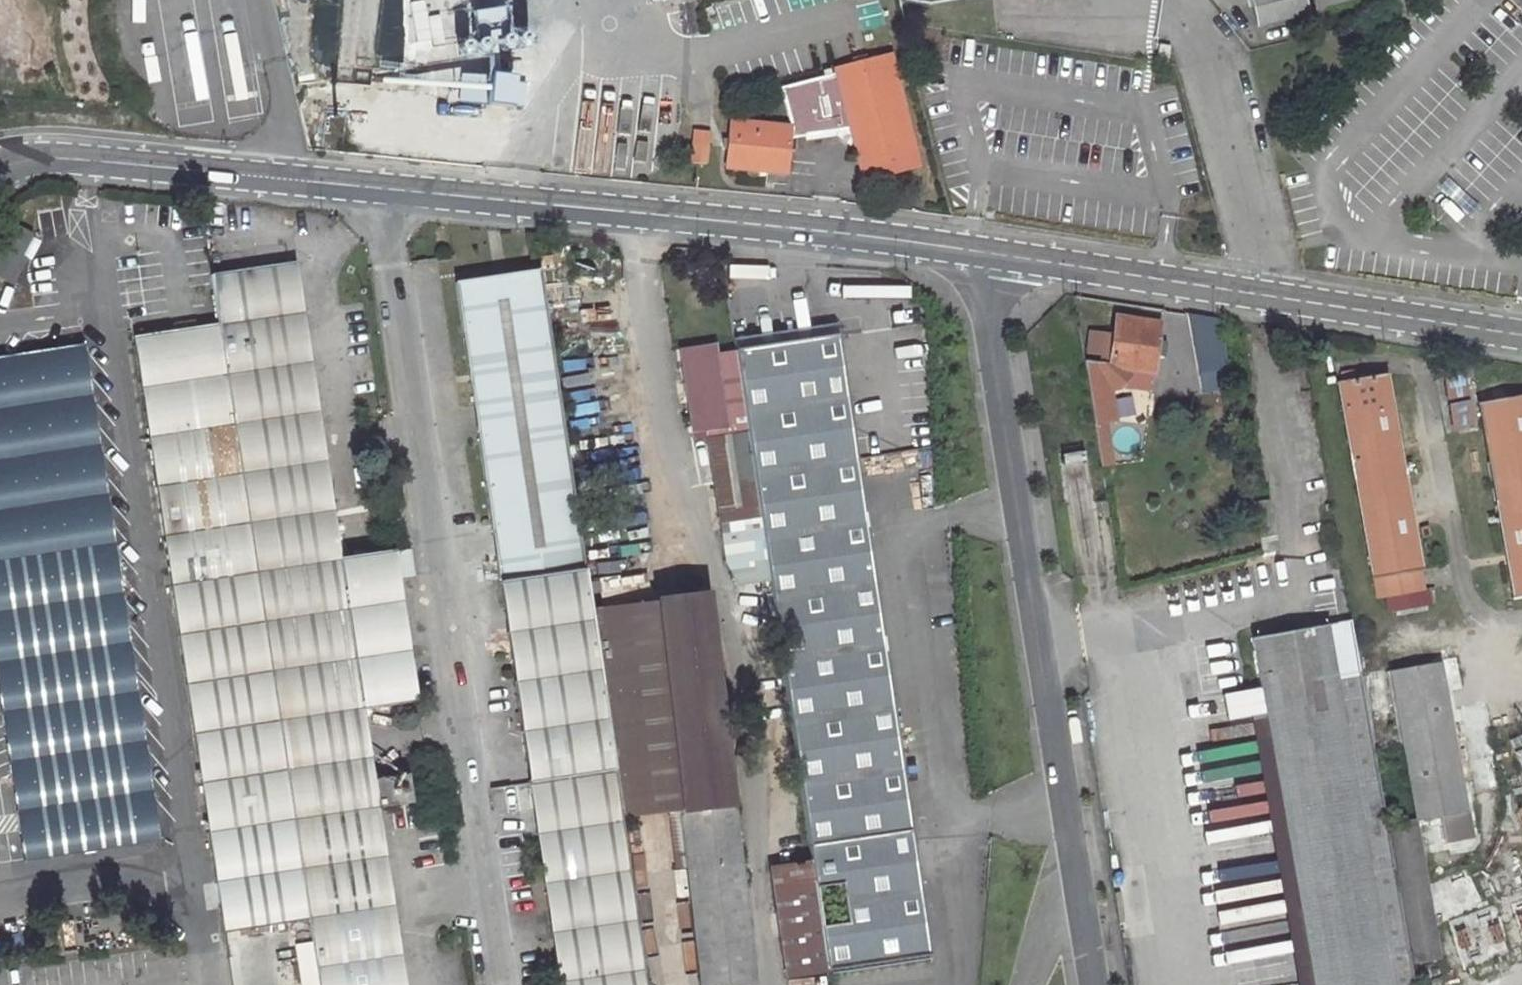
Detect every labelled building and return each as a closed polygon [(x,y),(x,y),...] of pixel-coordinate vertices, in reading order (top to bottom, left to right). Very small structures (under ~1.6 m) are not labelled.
[(421,47),(451,42),(443,0),(412,6),(421,47)] [(1257,25),(1350,0),(1250,0),(1257,25)] [(485,32),(500,29),(501,31),(508,30),(502,6),(475,11),(480,35),(486,34),(485,32)] [(486,34),(492,51),(500,50),(501,31),(500,29),(485,32),(486,34)] [(837,74),(851,128),(864,176),(917,162),(887,51),(834,65),(837,74)] [(372,70),(355,69),(354,82),(371,83),(372,70)] [(782,88),(792,127),(791,138),(851,128),(837,74),(782,88)] [(492,75),(489,104),(512,107),(512,104),(525,105),(527,80),(515,79),(515,77),(492,75)] [(791,138),(792,127),(730,121),(727,166),(789,172),(791,138)] [(709,132),(694,131),(692,164),(707,164),(709,132)] [(17,225),(0,258),(0,275),(11,280),(35,234),(17,225)] [(341,559),(295,263),(213,275),(221,323),(296,821),(378,807),(402,803),(397,779),(374,782),(364,710),(416,702),(394,552),(341,559)] [(544,270),(459,282),(532,783),(615,769),(544,270)] [(1230,390),(1226,314),(1177,317),(1178,337),(1196,336),(1199,392),(1230,390)] [(1167,328),(1124,321),(1122,337),(1116,336),(1112,355),(1119,356),(1117,368),(1160,376),(1167,328)] [(221,323),(135,336),(227,928),(310,916),(296,821),(221,323)] [(829,970),(928,955),(838,338),(740,352),(751,428),(764,516),(814,860),(829,970)] [(719,341),(687,345),(698,429),(731,424),(719,341)] [(26,860),(157,840),(82,345),(0,358),(0,688),(26,860)] [(1117,423),(1107,371),(1084,367),(1094,426),(1117,423)] [(1425,566),(1388,372),(1340,381),(1381,597),(1428,588),(1425,566)] [(1476,407),(1481,433),(1457,437),(1462,465),(1487,461),(1513,598),(1521,596),(1521,398),(1476,407)] [(751,428),(712,434),(725,522),(764,516),(751,428)] [(629,817),(681,812),(701,984),(719,984),(757,980),(737,806),(735,806),(710,593),(604,607),(629,817)] [(1351,620),(1253,636),(1314,984),(1416,984),(1351,620)] [(1467,808),(1441,661),(1391,670),(1417,817),(1467,808)] [(562,984),(647,984),(615,769),(532,783),(562,984)] [(378,807),(296,821),(310,916),(320,984),(405,984),(378,807)] [(1453,843),(1448,818),(1432,821),(1437,847),(1453,843)] [(814,860),(768,866),(784,977),(829,970),(814,860)] [(1438,954),(1425,881),(1405,884),(1417,958),(1438,954)]
